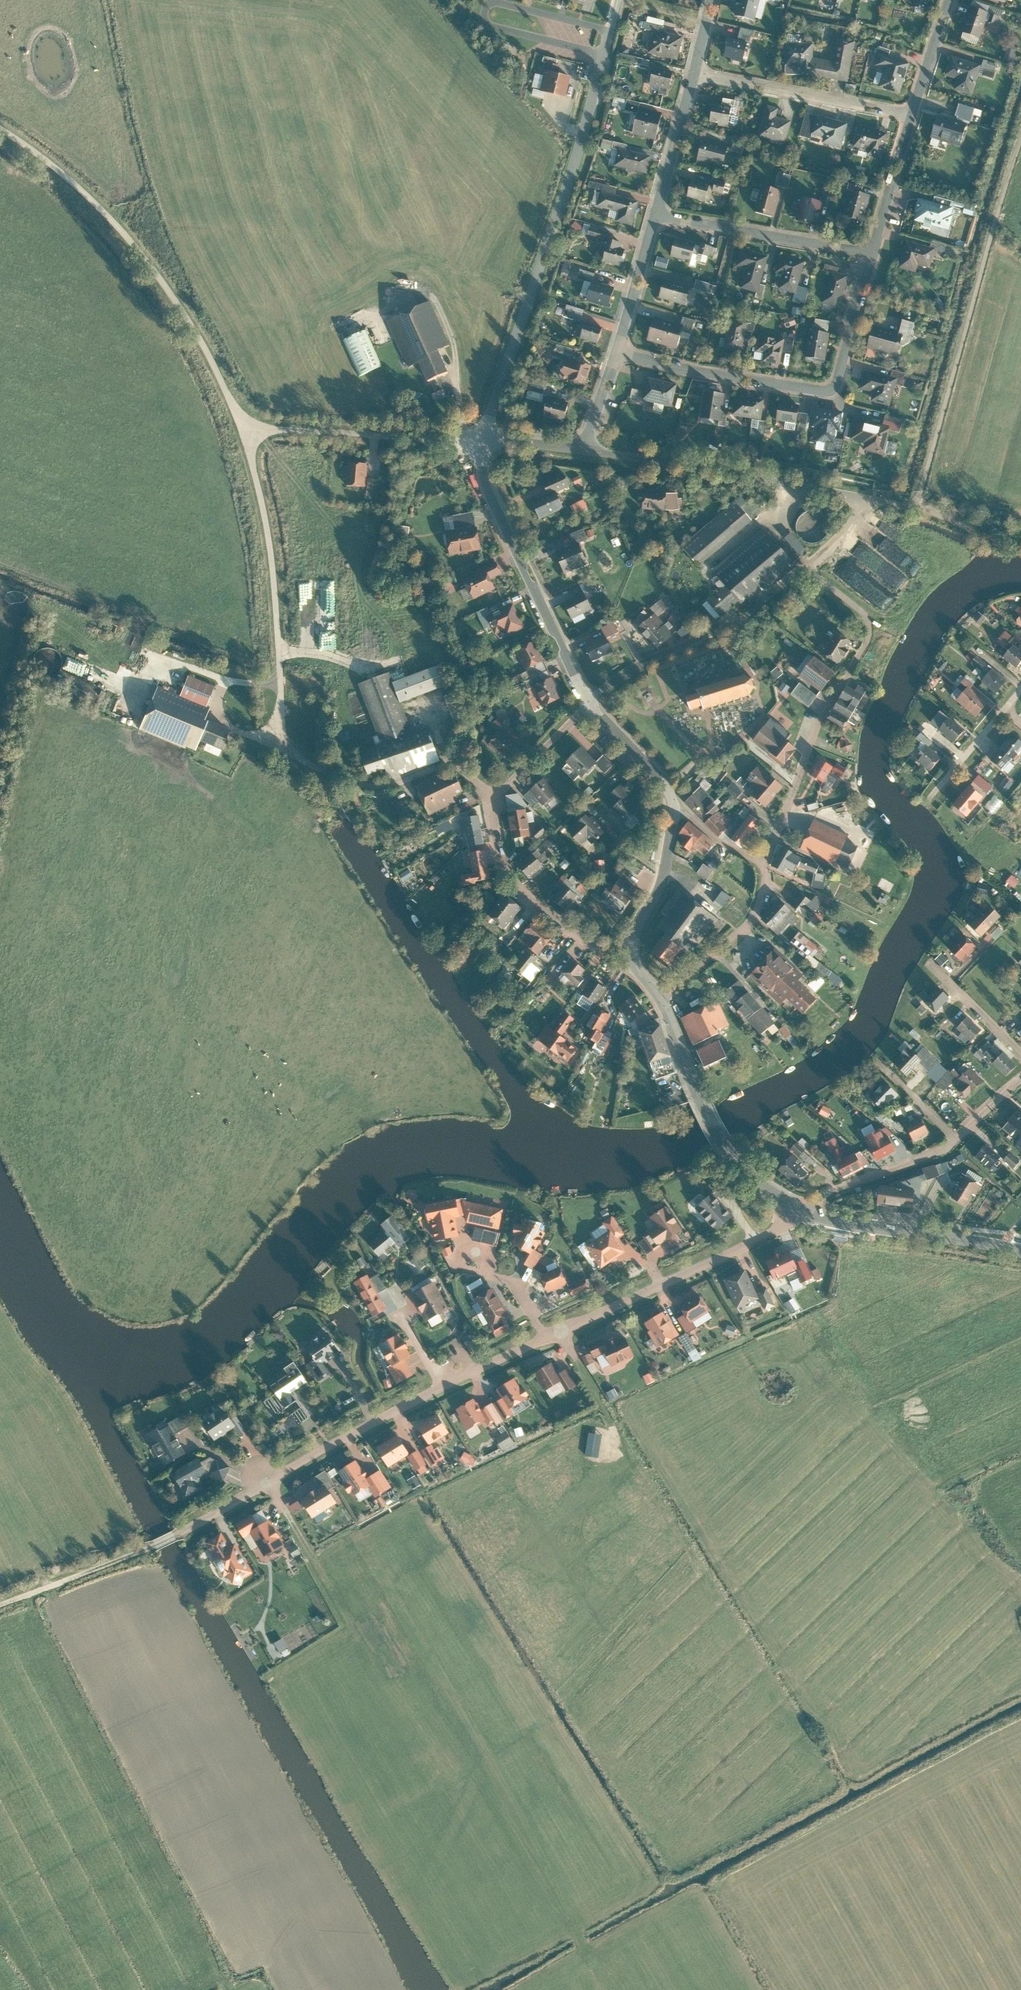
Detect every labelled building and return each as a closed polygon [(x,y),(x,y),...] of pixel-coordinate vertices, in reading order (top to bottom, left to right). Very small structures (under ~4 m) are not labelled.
[(737,16),(754,20),(759,0),(741,0),(737,16)] [(912,6),(927,8),(928,0),(913,0),(912,6)] [(977,0),(973,0),(962,30),(981,37),(988,19),(996,22),(999,14),(992,11),(994,6),(977,0)] [(647,28),(654,30),(649,51),(678,58),(683,37),(662,32),(665,19),(650,15),(647,28)] [(756,30),(741,27),(738,39),(729,37),(725,55),(745,60),(751,35),(755,36),(756,30)] [(877,87),(897,94),(898,95),(910,63),(891,55),(893,49),(882,44),(884,39),(876,36),(874,43),(880,46),(877,54),(881,55),(877,64),(885,67),(877,87)] [(855,41),(839,37),(834,61),(813,57),(814,42),(787,43),(787,73),(812,73),(848,80),(855,41)] [(640,56),(622,51),(620,57),(639,62),(640,56)] [(981,66),(952,55),(945,74),(959,79),(956,89),(970,94),(977,72),(994,78),(1000,63),(984,57),(981,66)] [(576,75),(561,72),(563,64),(551,61),(544,90),(571,97),(576,75)] [(674,71),(653,66),(649,82),(660,84),(658,92),(668,94),(674,71)] [(617,96),(616,102),(622,103),(621,108),(637,112),(632,132),(654,138),(661,112),(640,107),(641,102),(617,96)] [(746,109),(748,101),(725,97),(723,104),(712,102),(709,122),(733,126),(736,107),(746,109)] [(983,110),(959,102),(954,116),(971,121),(974,113),(981,115),(983,110)] [(782,107),(767,103),(758,135),(786,143),(792,120),(779,117),(782,107)] [(847,123),(807,111),(800,134),(811,137),(813,131),(827,136),(825,143),(840,147),(847,123)] [(964,123),(938,114),(931,135),(957,144),(964,123)] [(888,131),(860,123),(853,146),(869,151),(868,155),(880,158),(888,131)] [(620,148),(615,166),(647,174),(652,157),(625,150),(627,144),(605,138),(602,148),(613,151),(614,147),(620,148)] [(724,145),(700,139),(695,159),(720,165),(724,145)] [(746,144),(734,141),(732,149),(744,152),(746,144)] [(788,168),(781,166),(776,184),(788,188),(793,174),(787,173),(788,168)] [(714,185),(690,178),(686,195),(711,202),(714,189),(725,192),(728,182),(716,179),(714,185)] [(619,220),(632,224),(639,201),(616,195),(618,187),(592,180),(591,186),(598,188),(594,203),(622,211),(619,220)] [(775,216),(783,190),(763,184),(755,210),(775,216)] [(864,220),(872,195),(853,188),(844,213),(864,220)] [(822,203),(821,206),(829,209),(834,194),(825,191),(822,203)] [(935,195),(934,202),(955,208),(954,212),(975,217),(978,206),(935,195)] [(802,197),(796,220),(815,225),(821,206),(822,203),(802,197)] [(934,202),(921,199),(915,220),(950,229),(954,212),(955,208),(934,202)] [(578,230),(582,225),(576,220),(572,225),(578,230)] [(592,225),(586,223),(584,232),(608,239),(605,250),(600,248),(597,257),(623,265),(627,252),(620,250),(622,241),(612,238),(614,233),(591,226),(592,225)] [(676,240),(672,255),(692,260),(696,245),(676,240)] [(932,247),(907,241),(900,266),(917,271),(919,262),(932,265),(936,249),(947,252),(948,245),(933,241),(932,247)] [(718,248),(710,245),(706,258),(714,260),(718,248)] [(769,258),(744,251),(739,267),(748,269),(743,289),(759,294),(769,258)] [(804,262),(782,255),(777,270),(786,272),(782,286),(796,290),(793,298),(805,302),(809,288),(797,284),(804,262)] [(568,273),(571,264),(564,262),(561,271),(568,273)] [(595,272),(582,269),(580,278),(591,281),(586,297),(609,303),(614,287),(593,280),(595,272)] [(847,275),(832,271),(824,301),(839,305),(847,275)] [(665,281),(660,299),(685,306),(690,288),(665,281)] [(711,284),(698,281),(695,290),(709,294),(711,284)] [(581,320),(585,309),(568,304),(567,309),(558,306),(556,312),(581,320)] [(449,347),(429,305),(390,323),(412,368),(424,363),(433,382),(454,372),(443,350),(449,347)] [(794,316),(784,319),(786,326),(796,323),(794,316)] [(810,328),(805,353),(825,357),(832,320),(817,316),(814,329),(810,328)] [(904,317),(899,332),(876,325),(869,347),(897,356),(902,339),(911,342),(917,321),(904,317)] [(754,331),(756,320),(743,318),(743,320),(730,318),(724,349),(742,352),(746,329),(754,331)] [(655,320),(649,339),(679,348),(682,338),(690,341),(695,323),(684,319),(682,328),(655,320)] [(603,327),(585,321),(581,336),(598,341),(603,327)] [(796,333),(786,331),(785,338),(761,333),(758,350),(768,352),(766,360),(774,362),(773,365),(780,366),(783,348),(793,350),(796,333)] [(382,368),(366,333),(346,343),(362,377),(382,368)] [(588,384),(593,365),(573,359),(575,350),(557,344),(554,354),(566,358),(562,372),(578,377),(577,381),(588,384)] [(906,372),(894,369),(892,377),(867,370),(862,387),(875,391),(873,398),(890,403),(896,383),(902,385),(906,372)] [(528,397),(543,401),(548,379),(525,374),(523,382),(531,384),(528,397)] [(678,384),(649,377),(644,398),(674,405),(678,384)] [(721,391),(704,389),(700,415),(717,417),(716,422),(721,423),(723,409),(718,408),(721,391)] [(764,398),(736,393),(733,413),(761,418),(764,398)] [(544,413),(566,419),(570,402),(548,396),(544,413)] [(800,405),(781,401),(777,418),(800,422),(798,430),(805,431),(808,414),(799,412),(800,405)] [(844,411),(814,405),(810,426),(819,428),(816,439),(827,441),(825,448),(839,451),(841,438),(835,437),(836,429),(840,430),(844,411)] [(905,422),(887,417),(884,426),(858,419),(853,438),(869,442),(867,448),(884,452),(891,428),(903,431),(905,422)] [(766,420),(754,418),(751,436),(764,438),(766,420)] [(368,462),(352,460),(350,483),(365,484),(364,493),(374,494),(375,478),(367,477),(368,462)] [(539,480),(544,483),(548,474),(542,471),(539,477),(534,474),(530,483),(536,486),(539,480)] [(570,485),(564,473),(545,482),(551,493),(533,502),(540,517),(565,505),(558,490),(570,485)] [(667,492),(644,489),(641,508),(664,511),(666,495),(667,492)] [(676,494),(666,495),(664,511),(670,512),(679,510),(676,494)] [(587,506),(583,499),(575,503),(579,510),(587,506)] [(698,566),(752,519),(737,503),(684,549),(698,566)] [(831,522),(828,517),(824,512),(818,510),(812,510),(806,512),(802,517),(799,522),(799,529),(802,534),(806,539),(812,541),(818,541),(824,539),(828,534),(831,529),(831,522)] [(481,546),(475,511),(455,515),(458,530),(447,532),(450,552),(481,546)] [(596,535),(593,528),(586,531),(585,528),(572,534),(577,543),(557,553),(565,571),(587,560),(579,543),(596,535)] [(794,563),(765,529),(715,571),(728,586),(713,599),(723,611),(738,598),(744,606),(794,563)] [(787,537),(805,556),(811,550),(793,531),(787,537)] [(885,554),(892,558),(895,553),(899,555),(902,550),(890,544),(885,554)] [(502,572),(497,562),(479,570),(481,574),(467,580),(474,596),(497,585),(493,576),(502,572)] [(584,592),(564,602),(572,617),(594,606),(587,591),(599,585),(595,577),(580,584),(584,592)] [(453,585),(448,581),(443,589),(449,592),(453,585)] [(637,628),(646,638),(665,623),(658,615),(668,606),(660,596),(649,605),(656,612),(637,628)] [(525,625),(515,603),(489,615),(497,633),(506,628),(508,633),(525,625)] [(989,612),(984,608),(975,619),(980,623),(989,612)] [(691,611),(684,617),(688,622),(681,629),(686,635),(700,623),(691,611)] [(602,627),(606,634),(618,627),(615,621),(611,623),(607,617),(602,619),(605,625),(602,627)] [(674,633),(665,623),(646,638),(655,649),(674,633)] [(584,646),(592,662),(615,650),(609,640),(622,633),(618,627),(606,634),(602,636),(584,646)] [(996,636),(1007,644),(1013,635),(1002,628),(996,636)] [(856,642),(841,632),(828,651),(843,662),(856,642)] [(107,643),(120,649),(124,640),(111,634),(107,643)] [(519,649),(528,668),(544,660),(535,641),(519,649)] [(1018,666),(1020,662),(1020,651),(1014,645),(1005,655),(1018,666)] [(75,666),(81,669),(86,659),(80,656),(75,666)] [(835,671),(814,656),(803,672),(793,664),(783,678),(795,687),(803,675),(822,688),(835,671)] [(979,675),(985,667),(974,659),(968,668),(979,675)] [(951,665),(947,661),(942,666),(945,670),(951,665)] [(446,683),(440,666),(395,683),(391,672),(364,682),(387,744),(364,753),(372,773),(390,766),(394,776),(438,759),(426,728),(413,733),(400,700),(446,683)] [(982,680),(997,690),(1005,679),(990,668),(982,680)] [(216,683),(188,673),(179,696),(151,685),(136,726),(193,747),(196,737),(222,747),(229,729),(202,720),(216,683)] [(744,676),(698,690),(699,693),(687,697),(691,711),(703,708),(704,710),(752,696),(755,689),(752,679),(744,676)] [(550,677),(535,686),(546,703),(560,695),(550,677)] [(807,712),(817,698),(799,684),(789,698),(807,712)] [(857,690),(846,684),(828,719),(845,728),(863,695),(871,699),(875,692),(860,685),(857,690)] [(959,699),(980,716),(990,703),(969,687),(959,699)] [(948,709),(941,704),(936,711),(943,716),(948,709)] [(527,716),(519,711),(513,720),(521,725),(527,716)] [(923,733),(933,738),(939,731),(955,743),(966,730),(949,717),(943,725),(930,715),(918,730),(923,733)] [(512,728),(499,719),(495,724),(508,733),(512,728)] [(795,745),(766,721),(753,738),(782,762),(795,745)] [(518,745),(496,730),(488,742),(510,757),(518,745)] [(933,738),(923,733),(918,739),(929,748),(935,740),(933,738)] [(1012,733),(991,761),(1006,772),(1020,753),(1020,740),(1012,733)] [(854,742),(843,736),(838,745),(850,751),(854,742)] [(615,764),(604,753),(595,762),(578,745),(563,760),(583,778),(597,764),(606,773),(615,764)] [(928,770),(939,758),(929,748),(925,745),(914,756),(928,770)] [(837,765),(823,757),(812,774),(826,783),(834,770),(847,778),(852,770),(839,762),(837,765)] [(784,786),(758,765),(746,779),(742,776),(739,780),(746,786),(750,781),(762,791),(755,799),(766,808),(784,786)] [(702,785),(706,790),(714,784),(706,778),(710,772),(704,768),(696,780),(702,785)] [(455,796),(468,790),(461,776),(444,784),(438,772),(415,783),(430,814),(458,801),(455,796)] [(978,775),(973,782),(988,793),(993,787),(978,775)] [(557,793),(540,777),(524,794),(535,804),(539,800),(545,805),(557,793)] [(1013,782),(1007,777),(1001,785),(1007,790),(1013,782)] [(729,789),(740,797),(745,790),(734,782),(729,789)] [(629,793),(618,783),(608,794),(617,803),(611,809),(626,822),(638,808),(625,797),(629,793)] [(683,802),(703,823),(718,811),(722,806),(706,790),(702,785),(683,802)] [(969,786),(953,805),(967,816),(983,797),(969,786)] [(520,793),(506,795),(512,837),(515,837),(514,846),(526,846),(525,837),(531,836),(530,822),(536,822),(535,811),(528,812),(527,806),(530,805),(520,793)] [(1004,803),(994,795),(984,807),(994,815),(1004,803)] [(820,806),(818,801),(809,804),(810,809),(820,806)] [(731,825),(718,811),(703,823),(718,838),(731,825)] [(613,833),(591,813),(572,833),(585,845),(592,838),(601,846),(613,833)] [(482,828),(480,814),(467,816),(468,830),(482,828)] [(760,821),(750,814),(731,838),(741,846),(760,821)] [(452,819),(437,825),(440,833),(455,827),(452,819)] [(851,835),(812,819),(800,848),(837,863),(839,859),(853,865),(861,845),(848,840),(851,835)] [(692,846),(693,847),(703,834),(687,821),(677,834),(684,840),(680,845),(688,851),(692,846)] [(484,842),(482,828),(468,830),(470,844),(484,842)] [(715,844),(703,834),(693,847),(705,856),(715,844)] [(557,842),(552,836),(539,847),(535,843),(527,850),(532,855),(520,866),(530,877),(545,864),(543,861),(553,851),(550,848),(557,842)] [(784,846),(779,842),(770,865),(794,874),(799,867),(816,873),(813,886),(827,889),(829,874),(819,872),(822,865),(784,846)] [(486,844),(470,847),(475,872),(461,875),(462,885),(492,879),(486,844)] [(596,859),(597,870),(608,869),(607,859),(596,859)] [(715,870),(705,864),(700,873),(709,879),(715,870)] [(1011,881),(1018,886),(1020,882),(1020,879),(1015,875),(1011,881)] [(566,879),(563,876),(558,882),(561,885),(566,879)] [(639,889),(620,877),(611,891),(629,904),(639,889)] [(419,886),(416,881),(410,884),(414,889),(419,886)] [(587,887),(582,883),(577,889),(583,893),(587,887)] [(990,885),(983,883),(981,891),(988,893),(990,885)] [(565,886),(555,900),(566,909),(577,895),(565,886)] [(725,922),(680,890),(664,912),(669,915),(660,928),(669,934),(656,953),(674,966),(689,945),(697,951),(714,928),(718,931),(725,922)] [(733,896),(724,890),(716,902),(725,908),(733,896)] [(804,892),(803,895),(794,908),(813,919),(822,904),(828,907),(831,903),(816,894),(814,898),(804,892)] [(522,905),(507,893),(490,915),(505,927),(522,905)] [(763,921),(777,933),(789,919),(793,923),(799,916),(781,900),(763,921)] [(1002,916),(987,901),(975,912),(981,918),(972,926),(982,936),(1002,916)] [(827,917),(822,913),(817,920),(822,924),(827,917)] [(555,935),(535,920),(527,930),(537,938),(531,946),(540,953),(555,935)] [(1005,930),(1000,925),(992,933),(997,938),(1005,930)] [(818,945),(799,930),(790,942),(807,955),(803,960),(819,972),(829,979),(835,971),(812,953),(818,945)] [(977,945),(967,935),(950,951),(960,961),(977,945)] [(540,957),(529,949),(513,970),(534,985),(543,973),(534,966),(540,957)] [(804,974),(774,949),(750,977),(782,1005),(787,999),(804,1013),(818,996),(799,980),(804,974)] [(950,958),(943,952),(936,959),(943,965),(950,958)] [(591,975),(580,963),(567,976),(578,987),(591,975)] [(829,979),(819,972),(809,983),(817,991),(829,979)] [(607,986),(595,978),(584,996),(595,1003),(607,986)] [(740,979),(725,991),(759,1033),(774,1022),(740,979)] [(936,1011),(950,998),(939,987),(919,1007),(924,1012),(930,1005),(936,1011)] [(649,1013),(637,997),(624,1005),(633,1021),(638,1034),(647,1032),(659,1029),(649,1013)] [(720,1004),(686,1018),(697,1042),(731,1028),(720,1004)] [(593,1050),(604,1056),(615,1034),(605,1028),(612,1014),(599,1007),(585,1034),(598,1041),(593,1050)] [(576,1017),(569,1012),(547,1045),(570,1060),(580,1045),(564,1035),(576,1017)] [(973,1039),(982,1030),(967,1016),(958,1026),(973,1039)] [(798,1042),(786,1026),(779,1031),(791,1047),(798,1042)] [(938,1038),(947,1031),(942,1026),(934,1033),(938,1038)] [(653,1053),(672,1047),(666,1027),(659,1029),(647,1032),(653,1053)] [(1006,1074),(1017,1064),(992,1039),(982,1049),(1006,1074)] [(718,1042),(698,1052),(706,1067),(726,1056),(718,1042)] [(938,1061),(917,1042),(896,1065),(908,1076),(917,1065),(926,1074),(938,1061)] [(680,1071),(672,1047),(653,1053),(661,1077),(680,1071)] [(967,1097),(983,1079),(959,1058),(936,1083),(946,1091),(959,1076),(965,1081),(958,1089),(967,1097)] [(884,1103),(887,1106),(900,1093),(887,1080),(871,1096),(874,1099),(867,1105),(874,1112),(884,1103)] [(831,1117),(836,1109),(827,1104),(822,1112),(831,1117)] [(1019,1107),(1004,1127),(1014,1134),(1019,1128),(1020,1130),(1020,1109),(1019,1107)] [(899,1133),(904,1127),(889,1113),(884,1119),(899,1133)] [(886,1129),(874,1118),(869,1123),(881,1135),(886,1129)] [(928,1131),(921,1118),(906,1125),(912,1138),(928,1131)] [(802,1156),(814,1145),(806,1136),(794,1147),(802,1156)] [(842,1147),(836,1137),(827,1141),(832,1152),(842,1147)] [(890,1137),(871,1147),(877,1159),(896,1149),(890,1137)] [(1002,1157),(985,1143),(975,1156),(992,1170),(1002,1157)] [(843,1175),(864,1165),(858,1151),(836,1162),(843,1175)] [(1020,1159),(1010,1151),(1004,1159),(1015,1167),(1020,1159)] [(809,1167),(793,1153),(780,1168),(799,1184),(812,1169),(809,1167)] [(924,1170),(926,1175),(929,1180),(944,1175),(951,1169),(947,1161),(942,1164),(924,1170)] [(983,1176),(969,1168),(965,1176),(961,1173),(956,1182),(960,1185),(953,1197),(966,1205),(983,1176)] [(899,1188),(881,1186),(878,1204),(881,1204),(881,1206),(884,1206),(884,1205),(889,1205),(889,1207),(893,1208),(893,1206),(912,1209),(914,1199),(921,1200),(923,1182),(929,1180),(926,1175),(900,1184),(899,1188)] [(719,1178),(712,1185),(717,1191),(699,1207),(718,1229),(735,1214),(721,1198),(730,1191),(719,1178)] [(499,1226),(503,1209),(464,1199),(431,1205),(432,1218),(437,1217),(440,1237),(460,1234),(458,1215),(466,1213),(470,1220),(499,1226)] [(665,1204),(649,1215),(657,1227),(646,1235),(654,1247),(681,1228),(665,1204)] [(608,1218),(614,1214),(610,1206),(603,1210),(608,1218)] [(413,1237),(393,1216),(385,1224),(405,1245),(413,1237)] [(613,1217),(605,1222),(611,1231),(590,1245),(605,1266),(627,1250),(618,1238),(625,1233),(613,1217)] [(524,1261),(535,1266),(543,1251),(538,1249),(548,1230),(527,1219),(515,1242),(530,1250),(524,1261)] [(499,1232),(487,1229),(483,1241),(496,1244),(499,1232)] [(399,1248),(386,1232),(371,1244),(380,1254),(386,1248),(391,1254),(399,1248)] [(793,1251),(767,1263),(775,1279),(799,1268),(805,1281),(814,1277),(806,1260),(799,1263),(793,1251)] [(419,1269),(427,1266),(422,1255),(415,1258),(419,1269)] [(372,1264),(367,1257),(363,1259),(368,1266),(372,1264)] [(549,1290),(569,1281),(563,1267),(543,1276),(549,1290)] [(748,1270),(727,1280),(740,1307),(760,1297),(766,1308),(775,1304),(767,1288),(758,1292),(748,1270)] [(385,1308),(367,1273),(352,1281),(371,1316),(385,1308)] [(570,1287),(573,1294),(591,1285),(587,1278),(570,1287)] [(449,1307),(434,1282),(416,1292),(431,1317),(449,1307)] [(486,1310),(502,1300),(495,1288),(479,1298),(486,1310)] [(699,1294),(681,1305),(687,1314),(680,1318),(688,1331),(696,1327),(693,1321),(710,1311),(699,1294)] [(494,1322),(510,1312),(502,1300),(486,1310),(494,1322)] [(666,1310),(647,1322),(662,1347),(680,1335),(691,1353),(698,1349),(688,1333),(682,1336),(666,1310)] [(465,1326),(456,1323),(454,1330),(462,1333),(465,1326)] [(728,1332),(737,1334),(739,1326),(730,1324),(728,1332)] [(341,1349),(330,1332),(301,1352),(318,1376),(329,1369),(324,1361),(341,1349)] [(413,1355),(400,1332),(381,1342),(394,1365),(413,1355)] [(605,1335),(587,1344),(593,1356),(606,1350),(614,1366),(635,1355),(625,1335),(609,1343),(605,1335)] [(656,1337),(649,1340),(654,1349),(661,1346),(656,1337)] [(290,1408),(299,1401),(293,1392),(309,1381),(296,1362),(287,1369),(290,1374),(274,1385),(290,1408)] [(553,1362),(537,1371),(554,1397),(569,1387),(580,1381),(570,1365),(559,1372),(553,1362)] [(615,1384),(619,1391),(634,1383),(630,1376),(615,1384)] [(493,1404),(502,1419),(513,1412),(510,1408),(527,1398),(515,1379),(500,1388),(505,1397),(493,1404)] [(502,1419),(493,1404),(482,1410),(474,1397),(458,1407),(471,1428),(487,1418),(491,1425),(502,1419)] [(311,1417),(304,1407),(294,1415),(300,1424),(311,1417)] [(226,1408),(206,1422),(217,1439),(235,1427),(242,1437),(250,1432),(240,1416),(234,1420),(226,1408)] [(193,1424),(187,1413),(148,1435),(165,1463),(185,1452),(175,1434),(193,1424)] [(440,1414),(421,1425),(432,1442),(450,1431),(440,1414)] [(514,1440),(507,1431),(497,1438),(504,1447),(514,1440)] [(398,1436),(380,1448),(391,1465),(409,1453),(398,1436)] [(433,1445),(426,1450),(435,1462),(442,1457),(433,1445)] [(420,1451),(412,1456),(419,1469),(428,1465),(420,1451)] [(472,1454),(465,1451),(462,1457),(470,1461),(472,1454)] [(226,1480),(232,1466),(213,1456),(203,1461),(202,1459),(175,1471),(188,1495),(204,1486),(198,1478),(210,1473),(226,1480)] [(358,1461),(342,1472),(357,1495),(372,1485),(379,1496),(392,1487),(381,1471),(370,1479),(358,1461)] [(307,1499),(316,1513),(332,1503),(338,1500),(331,1488),(336,1484),(328,1471),(316,1478),(323,1489),(307,1499)] [(415,1488),(423,1483),(418,1474),(410,1478),(415,1488)] [(395,1487),(390,1491),(395,1500),(401,1497),(395,1487)] [(301,1499),(293,1504),(297,1510),(305,1505),(301,1499)] [(254,1514),(239,1523),(248,1539),(257,1535),(268,1554),(286,1543),(272,1520),(261,1526),(254,1514)] [(223,1533),(209,1542),(226,1572),(231,1569),(237,1579),(253,1570),(238,1545),(232,1548),(223,1533)] [(292,1547),(297,1555),(304,1551),(300,1543),(292,1547)] [(238,1622),(233,1625),(251,1656),(256,1653),(251,1643),(260,1638),(253,1628),(248,1631),(248,1632),(245,1634),(238,1622)]
